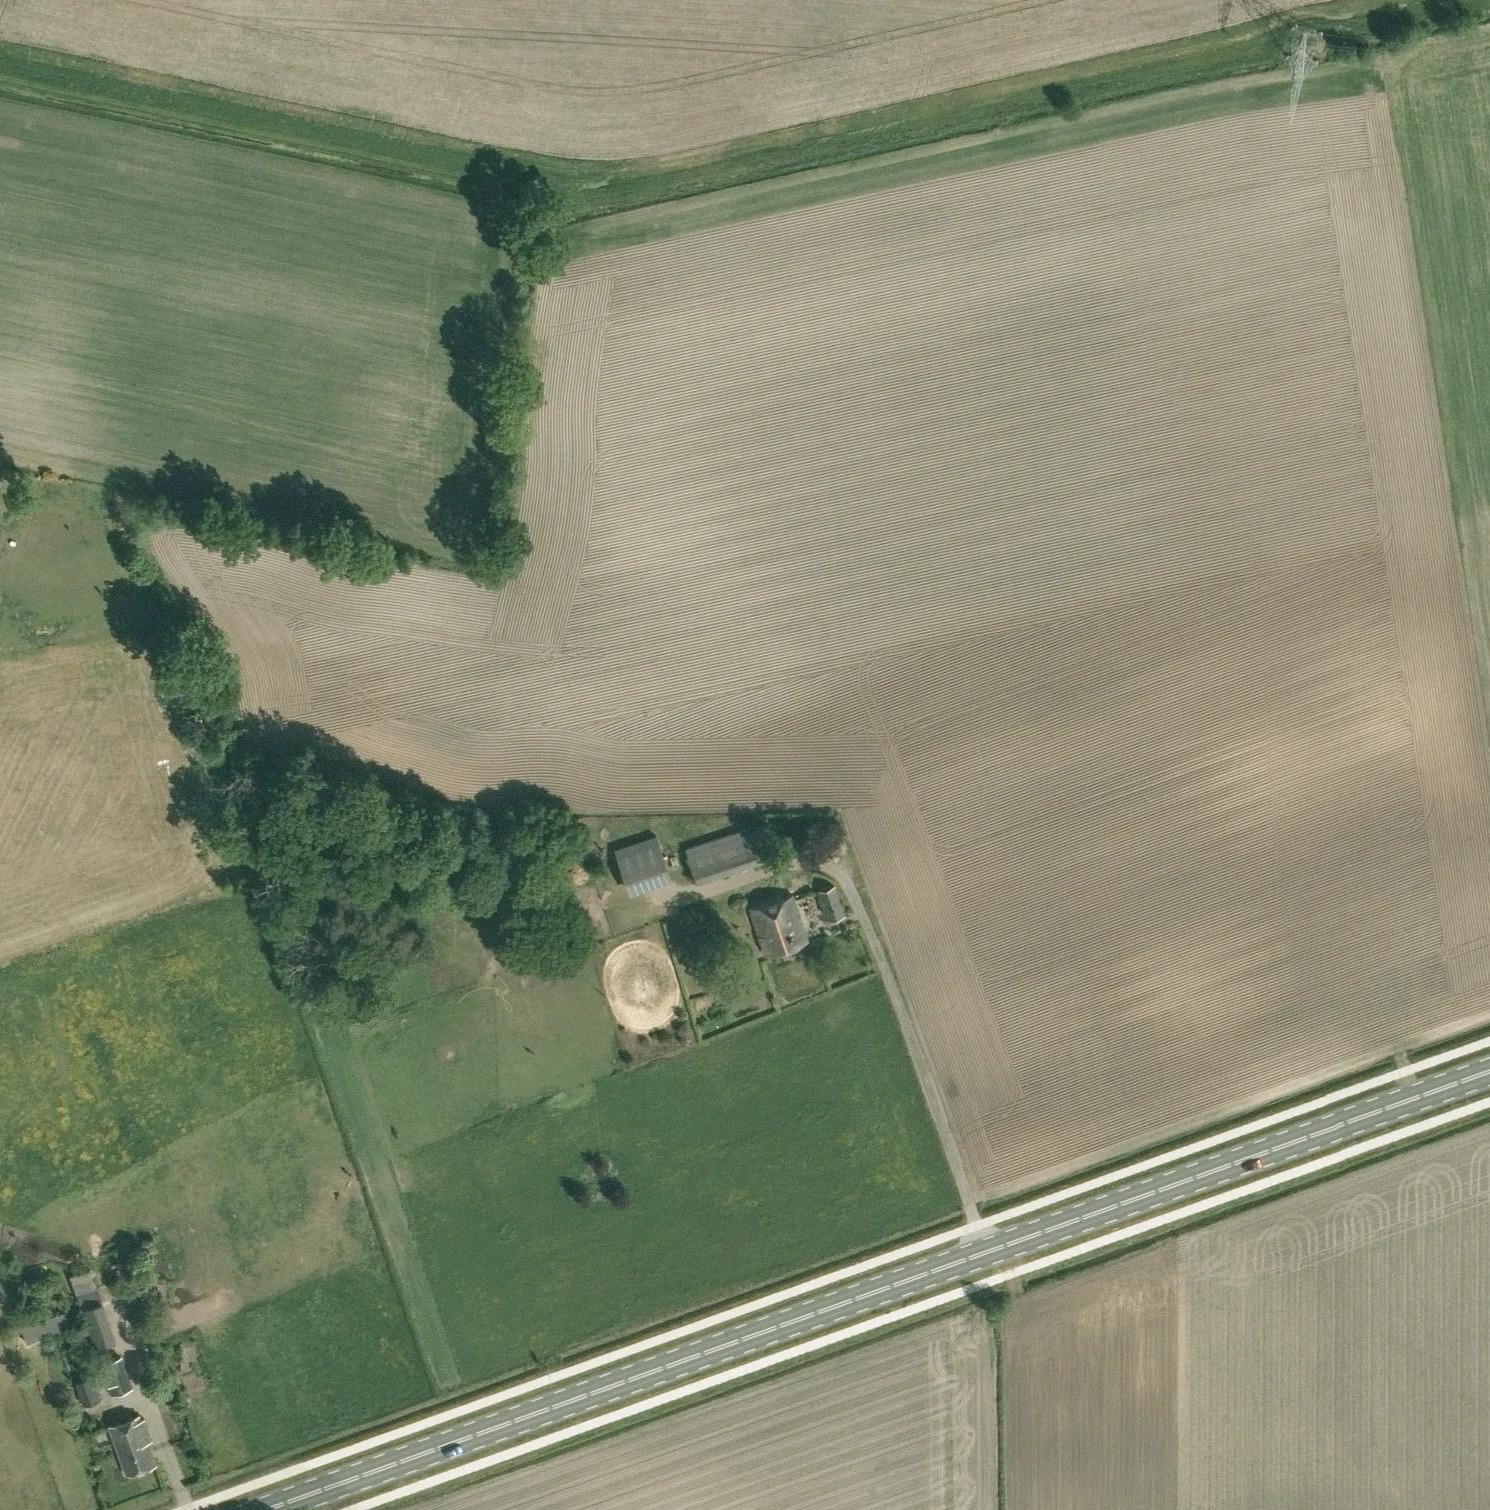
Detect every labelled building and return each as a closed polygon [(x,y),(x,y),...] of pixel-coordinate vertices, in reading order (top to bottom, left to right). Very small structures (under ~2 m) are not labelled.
[(698,885),(764,862),(754,830),(740,835),(738,830),(686,847),(698,885)] [(614,849),(629,894),(671,880),(656,835),(614,849)] [(833,885),(817,891),(826,921),(844,915),(833,885)] [(766,956),(807,940),(790,895),(749,911),(766,956)] [(102,1300),(101,1300),(89,1268),(70,1275),(80,1308),(94,1347),(116,1340),(102,1300)] [(72,1325),(66,1310),(22,1327),(27,1341),(72,1325)] [(122,1354),(100,1362),(111,1395),(133,1386),(122,1354)] [(92,1374),(74,1380),(82,1405),(101,1398),(92,1374)] [(125,1474),(156,1463),(138,1414),(107,1425),(125,1474)]
